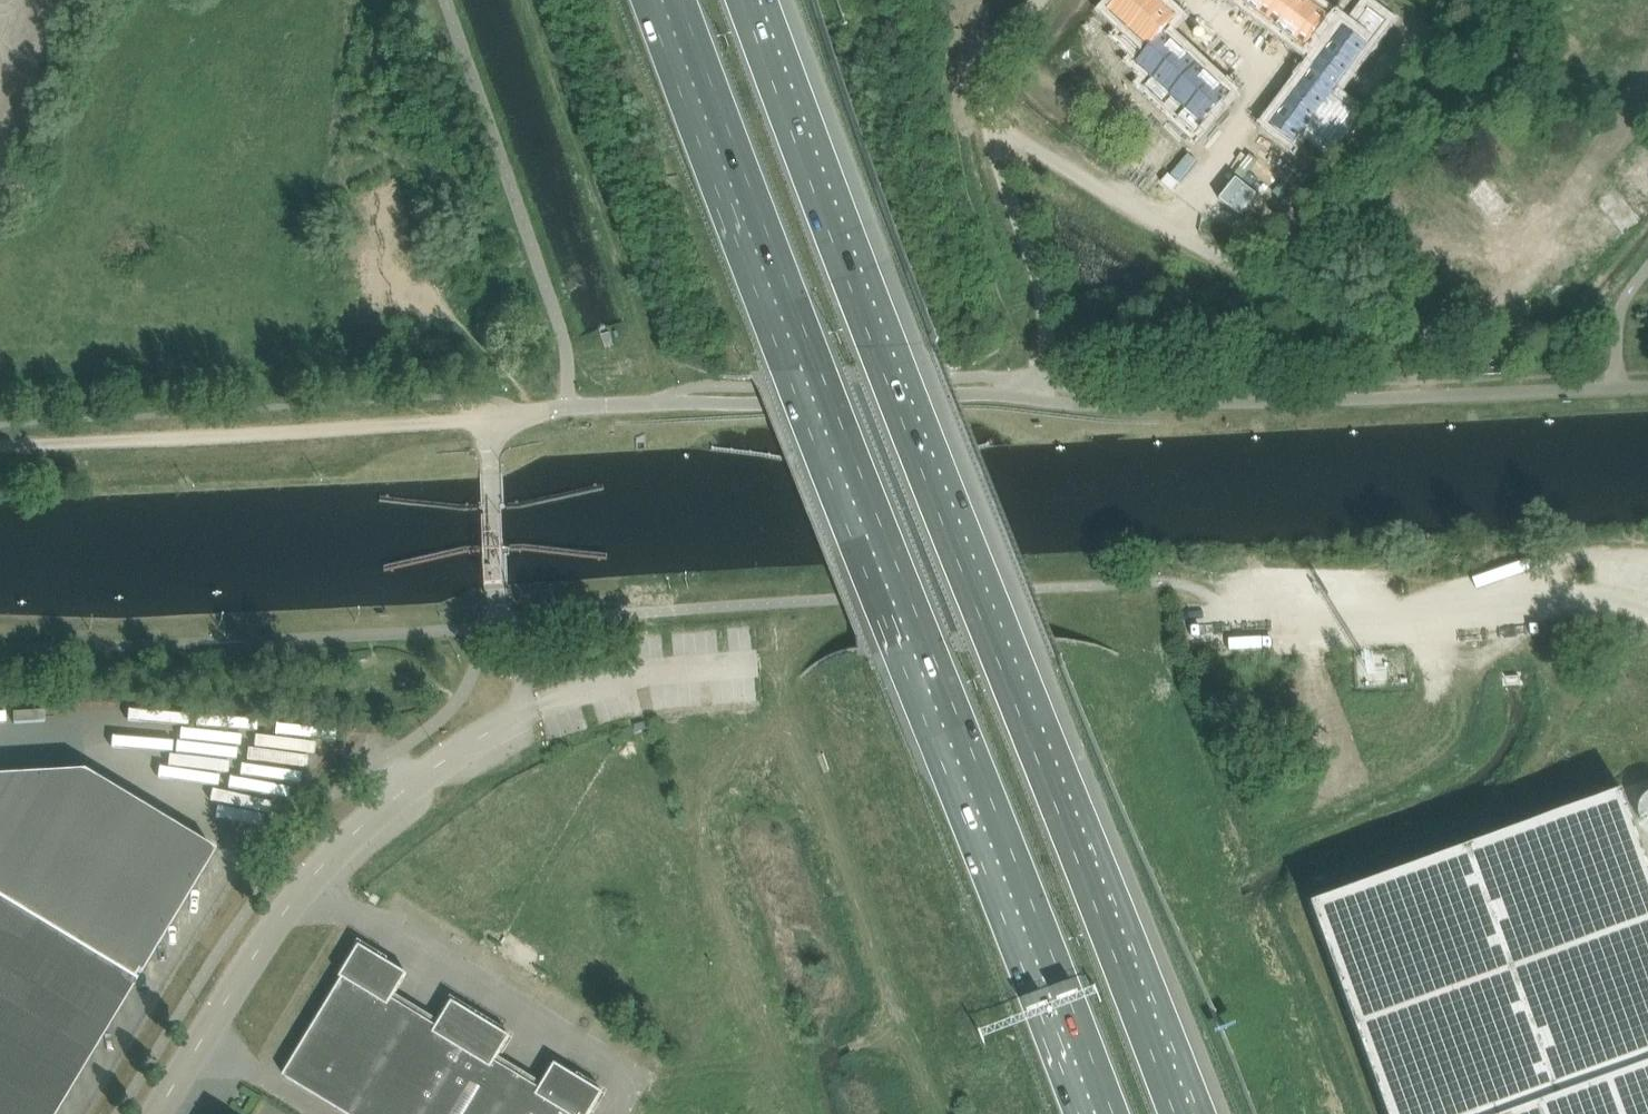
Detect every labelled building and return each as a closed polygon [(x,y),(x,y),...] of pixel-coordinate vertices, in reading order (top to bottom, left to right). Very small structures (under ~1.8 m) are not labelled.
[(1109,11),(1112,14),(1113,14),(1128,28),(1129,29),(1130,30),(1157,0),(1119,0),(1109,11)] [(1121,37),(1124,40),(1124,39),(1140,53),(1140,54),(1141,55),(1142,56),(1164,33),(1166,31),(1178,18),(1165,7),(1161,4),(1162,3),(1158,0),(1157,0),(1130,30),(1129,29),(1121,37)] [(1249,6),(1254,10),(1258,13),(1267,20),(1282,0),(1254,0),(1249,6)] [(1267,20),(1277,27),(1281,30),(1286,34),(1310,1),(1311,1),(1312,0),(1282,0),(1267,20)] [(1310,1),(1286,34),(1290,37),(1294,40),(1305,48),(1306,49),(1330,17),(1330,16),(1327,13),(1323,11),(1323,10),(1319,7),(1319,8),(1313,3),(1311,1),(1310,1)] [(1338,35),(1319,59),(1344,78),(1346,75),(1355,62),(1358,59),(1357,59),(1364,50),(1364,51),(1369,44),(1384,24),(1384,25),(1387,21),(1369,7),(1366,11),(1351,31),(1345,26),(1344,27),(1340,31),(1341,31),(1338,35)] [(1141,55),(1135,62),(1138,65),(1139,65),(1142,68),(1142,69),(1144,71),(1145,71),(1150,76),(1152,78),(1153,79),(1181,48),(1176,44),(1173,41),(1164,33),(1142,56),(1141,55)] [(1152,78),(1145,86),(1153,94),(1154,93),(1157,97),(1163,103),(1170,95),(1169,94),(1197,63),(1188,55),(1185,52),(1181,48),(1153,79),(1152,78)] [(1298,88),(1295,92),(1343,128),(1355,111),(1352,108),(1351,109),(1331,94),(1342,80),(1342,81),(1344,78),(1319,59),(1301,84),(1298,88)] [(1197,63),(1169,94),(1170,95),(1172,96),(1175,99),(1178,102),(1178,101),(1184,107),(1185,109),(1186,109),(1214,79),(1210,75),(1209,75),(1206,72),(1197,63)] [(1077,67),(1071,74),(1081,83),(1087,76),(1077,67)] [(1376,69),(1368,79),(1375,85),(1383,74),(1376,69)] [(1087,76),(1081,83),(1091,92),(1097,85),(1087,76)] [(1185,109),(1178,116),(1181,119),(1187,125),(1196,133),(1232,95),(1222,86),(1218,83),(1214,79),(1186,109),(1185,109)] [(1368,79),(1360,90),(1367,96),(1375,85),(1368,79)] [(1288,100),(1269,126),(1294,144),(1297,141),(1296,141),(1306,127),(1326,142),(1330,145),(1343,128),(1295,92),(1291,97),(1289,101),(1288,100)] [(1112,102),(1112,103),(1122,112),(1128,105),(1118,96),(1112,102)] [(1128,105),(1122,112),(1132,121),(1138,114),(1128,105)] [(1146,133),(1155,142),(1162,136),(1152,127),(1146,133)] [(1162,136),(1155,142),(1165,152),(1166,151),(1171,145),(1162,136)] [(1304,169),(1298,175),(1308,184),(1314,178),(1304,169)] [(1600,203),(1624,227),(1637,215),(1613,190),(1600,203)] [(538,607),(551,607),(550,593),(537,594),(538,607)] [(84,771),(0,776),(0,1113),(56,1113),(137,980),(134,978),(140,968),(143,970),(215,851),(84,771)] [(1313,906),(1389,1113),(1647,1113),(1647,856),(1625,792),(1313,906)] [(284,1076),(303,1088),(347,1113),(354,1113),(415,1014),(392,1000),(396,995),(408,975),(360,946),(341,978),(343,979),(284,1076)] [(354,1113),(425,1113),(481,1022),(482,1020),(453,1002),(441,1022),(438,1028),(415,1014),(354,1113)] [(425,1113),(495,1113),(518,1077),(495,1063),(499,1057),(511,1037),(482,1020),(481,1022),(425,1113)] [(495,1113),(591,1113),(604,1093),(556,1064),(544,1084),(541,1090),(518,1077),(495,1113)]
